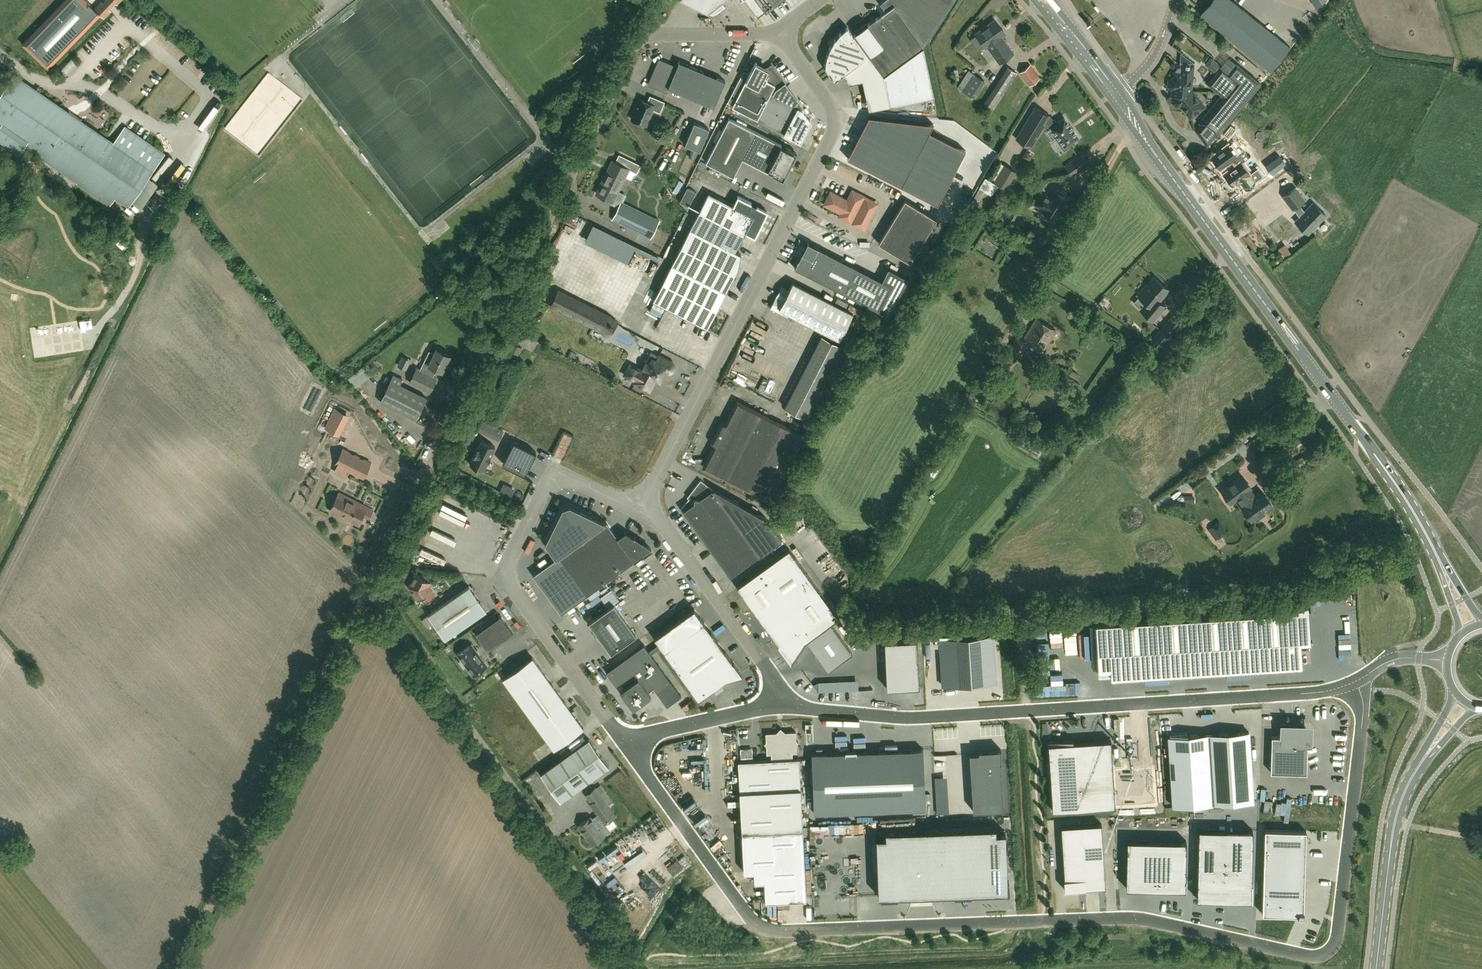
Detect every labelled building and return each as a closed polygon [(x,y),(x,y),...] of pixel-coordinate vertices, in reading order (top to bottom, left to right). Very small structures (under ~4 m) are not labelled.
[(22,44),(23,45),(43,64),(48,69),(101,13),(95,8),(87,0),(63,0),(22,44)] [(708,10),(712,11),(716,9),(725,3),(722,0),(687,0),(708,10)] [(756,13),(763,7),(765,9),(765,10),(774,4),(772,1),(773,0),(746,0),(756,13)] [(826,67),(836,81),(844,74),(851,83),(863,80),(883,76),(890,105),(934,95),(923,46),(924,45),(952,0),(883,0),(880,2),(885,10),(853,33),(847,25),(845,27),(840,32),(835,37),(831,45),(830,47),(827,53),(827,56),(826,67)] [(1199,13),(1270,70),(1289,46),(1232,0),(1210,0),(1199,13)] [(988,47),(1000,39),(999,37),(1005,33),(995,19),(976,33),(986,47),(987,46),(988,47)] [(1000,39),(988,47),(999,62),(1013,52),(1003,39),(1001,41),(1000,39)] [(714,106),(725,79),(679,60),(677,64),(661,58),(657,59),(647,83),(666,91),(668,86),(714,106)] [(755,61),(732,106),(801,141),(811,120),(802,107),(771,92),(774,86),(777,87),(783,82),(771,65),(768,67),(755,61)] [(1199,122),(1200,123),(1195,129),(1207,145),(1215,135),(1217,136),(1260,82),(1236,62),(1228,71),(1221,66),(1208,83),(1221,94),(1199,122)] [(1175,71),(1175,72),(1174,72),(1174,78),(1171,78),(1169,80),(1168,85),(1170,87),(1173,88),(1172,95),(1174,97),(1173,98),(1173,101),(1176,105),(1179,105),(1180,105),(1190,117),(1204,105),(1191,89),(1193,64),(1182,63),(1182,67),(1181,66),(1180,66),(1179,67),(1178,67),(1177,68),(1176,69),(1176,70),(1175,71)] [(1029,86),(1041,77),(1030,64),(1019,72),(1029,86)] [(991,112),(1017,72),(1008,67),(983,106),(991,112)] [(985,80),(968,69),(957,87),(973,98),(985,80)] [(128,206),(165,153),(125,126),(113,142),(14,74),(0,95),(0,141),(19,154),(25,145),(77,181),(110,204),(115,197),(128,206)] [(660,111),(664,100),(652,95),(650,102),(640,98),(631,118),(646,124),(652,108),(660,111)] [(1055,120),(1049,116),(1050,115),(1035,106),(1016,138),(1030,147),(1045,122),(1049,124),(1051,127),(1050,127),(1051,128),(1059,138),(1057,139),(1064,149),(1074,142),(1073,140),(1077,137),(1078,136),(1077,136),(1064,118),(1065,118),(1064,117),(1063,118),(1057,123),(1055,120)] [(856,161),(856,162),(937,203),(965,149),(929,131),(933,123),(890,118),(869,115),(847,157),(856,161)] [(733,176),(742,158),(768,171),(768,170),(783,178),(796,152),(782,144),(729,117),(705,161),(733,176)] [(694,122),(685,144),(699,150),(708,128),(694,122)] [(1230,124),(1223,133),(1227,137),(1235,128),(1230,124)] [(1229,143),(1212,157),(1220,168),(1227,163),(1231,169),(1244,160),(1249,157),(1243,149),(1237,154),(1229,143)] [(694,159),(697,151),(691,149),(688,157),(694,159)] [(1080,154),(1067,166),(1073,174),(1087,163),(1080,154)] [(1279,155),(1266,165),(1272,174),(1286,164),(1279,155)] [(659,220),(614,197),(628,168),(636,172),(640,164),(627,158),(624,165),(612,160),(596,193),(604,197),(603,200),(618,207),(612,219),(650,238),(659,220)] [(1231,169),(1226,173),(1234,184),(1241,179),(1247,187),(1264,174),(1258,167),(1252,171),(1244,160),(1231,169)] [(1004,164),(994,182),(1005,188),(1016,170),(1004,164)] [(749,167),(746,172),(760,183),(764,178),(749,167)] [(712,175),(709,181),(721,187),(724,181),(712,175)] [(993,196),(998,186),(985,179),(976,198),(983,202),(987,194),(993,196)] [(1276,186),(1283,193),(1289,187),(1283,180),(1276,186)] [(696,192),(687,187),(679,201),(688,206),(696,192)] [(1294,207),(1301,216),(1295,222),(1307,233),(1325,214),(1313,203),(1304,213),(1298,205),(1304,200),(1294,187),(1283,195),(1293,208),(1294,207)] [(878,202),(865,196),(852,189),(847,199),(830,190),(823,204),(840,212),(838,216),(864,230),(878,202)] [(1054,190),(1050,198),(1041,192),(1034,203),(1043,209),(1042,211),(1054,218),(1059,210),(1061,211),(1065,204),(1063,203),(1067,198),(1062,195),(1063,193),(1057,189),(1056,191),(1054,190)] [(671,264),(653,300),(707,327),(725,291),(738,267),(741,254),(741,253),(735,250),(745,231),(754,236),(760,223),(764,216),(767,211),(764,209),(740,197),(735,205),(708,191),(671,264)] [(936,218),(905,199),(878,242),(910,261),(936,218)] [(1284,215),(1264,225),(1270,237),(1279,233),(1283,241),(1294,236),(1284,215)] [(600,246),(619,254),(624,244),(594,231),(590,242),(600,246)] [(808,241),(794,267),(805,272),(814,277),(887,315),(909,278),(888,268),(882,280),(827,252),(818,247),(808,241)] [(1285,256),(1290,253),(1284,245),(1279,248),(1285,256)] [(1140,309),(1153,320),(1165,306),(1158,301),(1168,289),(1154,277),(1147,285),(1146,284),(1139,293),(1140,294),(1138,295),(1146,302),(1140,309)] [(839,338),(852,312),(792,281),(788,289),(781,285),(770,307),(778,311),(780,308),(839,338)] [(627,297),(633,303),(643,294),(645,296),(650,291),(641,283),(627,297)] [(606,335),(617,322),(609,315),(559,290),(551,305),(599,330),(606,335)] [(1042,351),(1055,330),(1035,318),(1023,339),(1017,336),(1009,349),(1021,356),(1028,343),(1042,351)] [(640,330),(650,335),(656,325),(645,319),(640,330)] [(764,332),(766,326),(755,322),(753,329),(764,332)] [(1160,346),(1172,331),(1165,325),(1152,339),(1160,346)] [(410,382),(430,392),(437,377),(433,376),(437,368),(442,371),(450,355),(437,348),(434,354),(430,351),(421,369),(417,368),(410,382)] [(672,361),(671,361),(659,354),(658,356),(651,352),(647,359),(645,359),(640,369),(629,363),(624,374),(635,380),(633,382),(650,390),(656,378),(657,378),(658,379),(659,379),(660,378),(661,377),(661,376),(661,375),(660,374),(662,369),(666,372),(667,372),(668,372),(669,372),(670,372),(671,372),(672,371),(673,371),(673,370),(674,369),(674,368),(674,367),(675,366),(674,365),(674,364),(674,363),(673,362),(672,361)] [(812,352),(809,357),(822,363),(824,358),(812,352)] [(408,374),(411,360),(406,359),(403,373),(408,374)] [(391,379),(380,401),(416,418),(427,397),(391,379)] [(780,383),(774,397),(778,399),(784,385),(780,383)] [(782,425),(737,401),(726,423),(722,423),(713,441),(715,445),(704,466),(749,489),(782,425)] [(796,402),(794,407),(804,412),(806,408),(796,402)] [(479,427),(499,437),(503,430),(482,420),(479,427)] [(350,441),(356,431),(345,425),(340,435),(350,441)] [(1251,435),(1258,430),(1254,425),(1247,430),(1251,435)] [(478,468),(483,471),(495,446),(482,440),(470,464),(471,465),(472,467),(476,469),(478,468)] [(513,441),(506,456),(502,463),(525,474),(536,452),(513,441)] [(350,452),(343,448),(335,463),(337,464),(333,472),(345,478),(349,470),(363,477),(370,462),(363,458),(363,459),(359,457),(359,456),(354,454),(353,454),(350,453),(350,452)] [(1242,475),(1222,490),(1230,502),(1238,497),(1242,504),(1241,504),(1252,519),(1272,505),(1261,490),(1254,495),(1249,489),(1251,488),(1242,475)] [(700,479),(692,490),(694,492),(681,508),(730,575),(781,538),(766,517),(713,487),(712,488),(700,479)] [(372,509),(339,492),(330,510),(357,524),(362,514),(368,517),(372,509)] [(556,558),(533,574),(561,613),(585,596),(651,548),(643,543),(644,542),(640,537),(637,539),(625,531),(617,537),(606,521),(606,522),(570,504),(562,507),(545,543),(556,558)] [(450,534),(453,529),(459,533),(462,529),(438,515),(429,529),(440,536),(444,530),(450,534)] [(338,545),(341,542),(329,529),(326,532),(338,545)] [(788,548),(737,585),(786,654),(789,652),(793,657),(803,642),(806,639),(828,669),(852,652),(830,622),(838,616),(788,548)] [(667,569),(670,574),(679,568),(675,563),(667,569)] [(423,577),(415,573),(408,586),(418,599),(421,597),(424,602),(435,594),(428,585),(430,581),(429,580),(429,579),(424,576),(423,577)] [(631,589),(640,603),(650,596),(640,582),(631,589)] [(445,639),(453,633),(486,610),(469,585),(428,614),(445,639)] [(611,652),(616,648),(635,634),(613,603),(589,621),(611,652)] [(654,636),(664,650),(698,697),(726,677),(739,674),(741,673),(694,608),(654,636)] [(1288,611),(1095,623),(1095,633),(1107,632),(1110,666),(1110,674),(1112,674),(1275,664),(1280,663),(1280,665),(1281,665),(1281,664),(1301,663),(1300,642),(1301,642),(1300,641),(1300,639),(1289,640),(1288,611)] [(513,632),(509,627),(500,615),(475,633),(487,650),(513,632)] [(993,634),(942,637),(945,685),(982,683),(982,682),(995,681),(994,665),(995,665),(993,634)] [(916,639),(884,641),(886,688),(919,687),(916,639)] [(473,675),(486,665),(471,644),(457,654),(461,659),(459,661),(463,667),(466,666),(473,675)] [(620,682),(624,688),(620,691),(633,709),(651,696),(648,691),(653,687),(667,706),(681,695),(644,644),(606,671),(616,685),(620,682)] [(532,657),(502,678),(553,749),(583,727),(532,657)] [(818,683),(819,693),(859,691),(858,681),(818,683)] [(847,699),(848,706),(859,705),(859,698),(847,699)] [(876,698),(863,698),(863,711),(877,711),(876,698)] [(1282,726),(1281,736),(1271,736),(1270,772),(1306,773),(1307,737),(1305,736),(1306,727),(1282,726)] [(796,739),(795,731),(766,732),(766,741),(764,743),(766,745),(767,753),(771,753),(771,759),(738,761),(744,872),(754,871),(754,881),(764,881),(765,901),(806,899),(799,758),(793,758),(792,752),(797,752),(796,743),(798,741),(796,739)] [(1169,736),(1168,736),(1173,806),(1253,801),(1248,731),(1187,735),(1187,733),(1170,734),(1170,733),(1169,733),(1169,736)] [(587,738),(539,773),(559,801),(607,765),(587,738)] [(1073,739),(1048,741),(1052,810),(1115,806),(1111,739),(1073,742),(1073,739)] [(923,748),(811,753),(814,813),(925,808),(923,748)] [(1000,751),(969,753),(972,801),(971,801),(972,813),(994,812),(994,810),(1004,809),(1000,751)] [(604,822),(615,815),(608,806),(613,802),(599,784),(585,794),(591,802),(589,803),(597,814),(592,818),(590,816),(578,825),(592,844),(604,835),(604,834),(610,830),(604,822)] [(1085,888),(1085,887),(1105,886),(1101,823),(1061,825),(1064,878),(1064,889),(1085,888)] [(1198,828),(1197,899),(1251,900),(1252,830),(1198,828)] [(1262,910),(1300,911),(1298,915),(1303,915),(1306,830),(1265,829),(1262,910)] [(885,836),(876,836),(878,896),(987,892),(993,892),(1008,891),(1005,831),(996,832),(885,836)] [(1127,839),(1126,888),(1185,889),(1186,840),(1127,839)] [(1321,849),(1313,850),(1315,859),(1322,857),(1321,849)]
